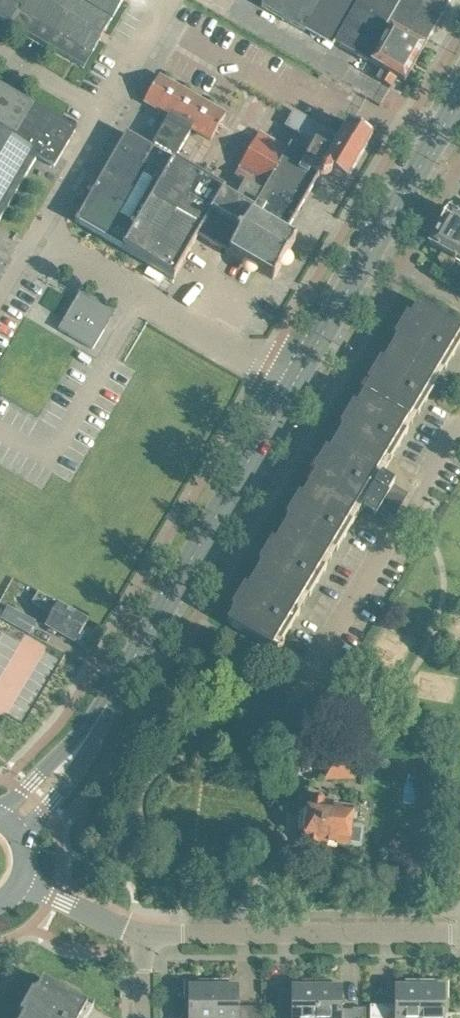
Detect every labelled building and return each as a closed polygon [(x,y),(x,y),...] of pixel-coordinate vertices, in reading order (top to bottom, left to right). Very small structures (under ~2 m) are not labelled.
[(125,0),(15,0),(14,1),(12,0),(0,0),(0,18),(85,68),(125,0)] [(261,6),(305,31),(316,11),(343,27),(358,0),(265,0),(261,6)] [(343,27),(334,42),(371,63),(391,28),(421,45),(422,45),(440,12),(419,0),(358,0),(343,27)] [(440,12),(447,0),(419,0),(440,12)] [(425,47),(422,45),(421,45),(391,28),(371,63),(383,70),(378,79),(391,87),(397,78),(405,82),(425,47)] [(175,160),(193,129),(211,140),(226,114),(159,76),(144,101),(170,116),(152,148),(175,160)] [(76,131),(0,86),(0,221),(37,157),(54,167),(76,131)] [(290,145),(287,150),(323,169),(318,178),(321,179),(324,179),(327,178),(330,176),(332,174),(346,182),(372,137),(348,124),(340,137),(303,116),(293,133),(312,144),(306,155),(290,145)] [(175,276),(199,235),(224,193),(225,189),(209,180),(214,172),(205,167),(200,175),(175,160),(152,148),(127,133),(76,220),(157,269),(174,279),(176,276),(175,276)] [(285,235),(318,178),(323,169),(287,150),(259,134),(235,175),(245,181),(235,199),(224,193),(199,235),(273,279),(295,241),(285,235)] [(449,209),(429,244),(443,252),(438,260),(442,267),(449,271),(456,259),(459,262),(459,216),(449,209)] [(100,321),(105,312),(102,307),(97,303),(92,300),(86,298),(80,297),(75,306),(73,305),(59,329),(93,349),(108,325),(100,321)] [(418,302),(410,315),(407,314),(394,335),(397,336),(383,361),(380,359),(367,380),(370,382),(356,407),(353,405),(340,426),(343,428),(329,452),(326,450),(313,471),(316,473),(302,497),(298,495),(286,516),(289,518),(274,543),(271,541),(259,562),(262,564),(247,588),(244,587),(232,608),(235,609),(227,623),(277,652),(278,650),(277,650),(276,651),(271,649),(311,582),(317,585),(319,581),(313,578),(347,522),(351,525),(350,526),(351,527),(363,507),(376,515),(377,512),(391,520),(399,508),(399,491),(392,487),(394,484),(381,477),(393,457),(392,457),(391,458),(386,455),(420,399),(425,403),(428,399),(422,396),(459,332),(459,327),(418,302)] [(75,643),(88,620),(71,610),(39,592),(32,603),(51,614),(45,626),(48,628),(48,631),(54,635),(59,633),(75,643)] [(36,622),(8,606),(1,617),(29,634),(36,622)] [(355,758),(325,757),(324,781),(354,782),(355,758)] [(336,803),(324,802),(324,799),(322,796),(319,795),(316,795),(313,797),(312,800),(312,804),(308,804),(308,810),(303,810),(300,834),(305,834),(304,841),(307,841),(307,845),(307,848),(309,850),(312,851),(315,851),(317,849),(319,846),(319,842),(360,847),(363,829),(351,827),(353,809),(335,807),(336,803)] [(94,1008),(43,979),(35,993),(32,991),(20,1013),(23,1014),(21,1017),(88,1017),(94,1008)] [(419,980),(405,980),(405,986),(395,986),(395,1010),(384,1011),(384,1008),(370,1008),(370,1017),(420,1017),(419,980)] [(444,1015),(444,1000),(448,1000),(448,981),(419,980),(420,1017),(459,1017),(459,1014),(444,1015)] [(213,981),(185,981),(185,1000),(188,1000),(188,1013),(185,1013),(185,1012),(180,1017),(213,1017),(213,981)] [(213,981),(213,1017),(265,1017),(266,1010),(238,1010),(238,986),(228,986),(228,981),(213,981)] [(316,981),(301,981),(301,986),(292,986),(292,992),(279,992),(279,1017),(317,1017),(316,981)] [(317,1017),(366,1017),(366,1008),(353,1008),(353,1010),(341,1010),(341,986),(332,986),(332,981),(316,981),(317,1017)]
